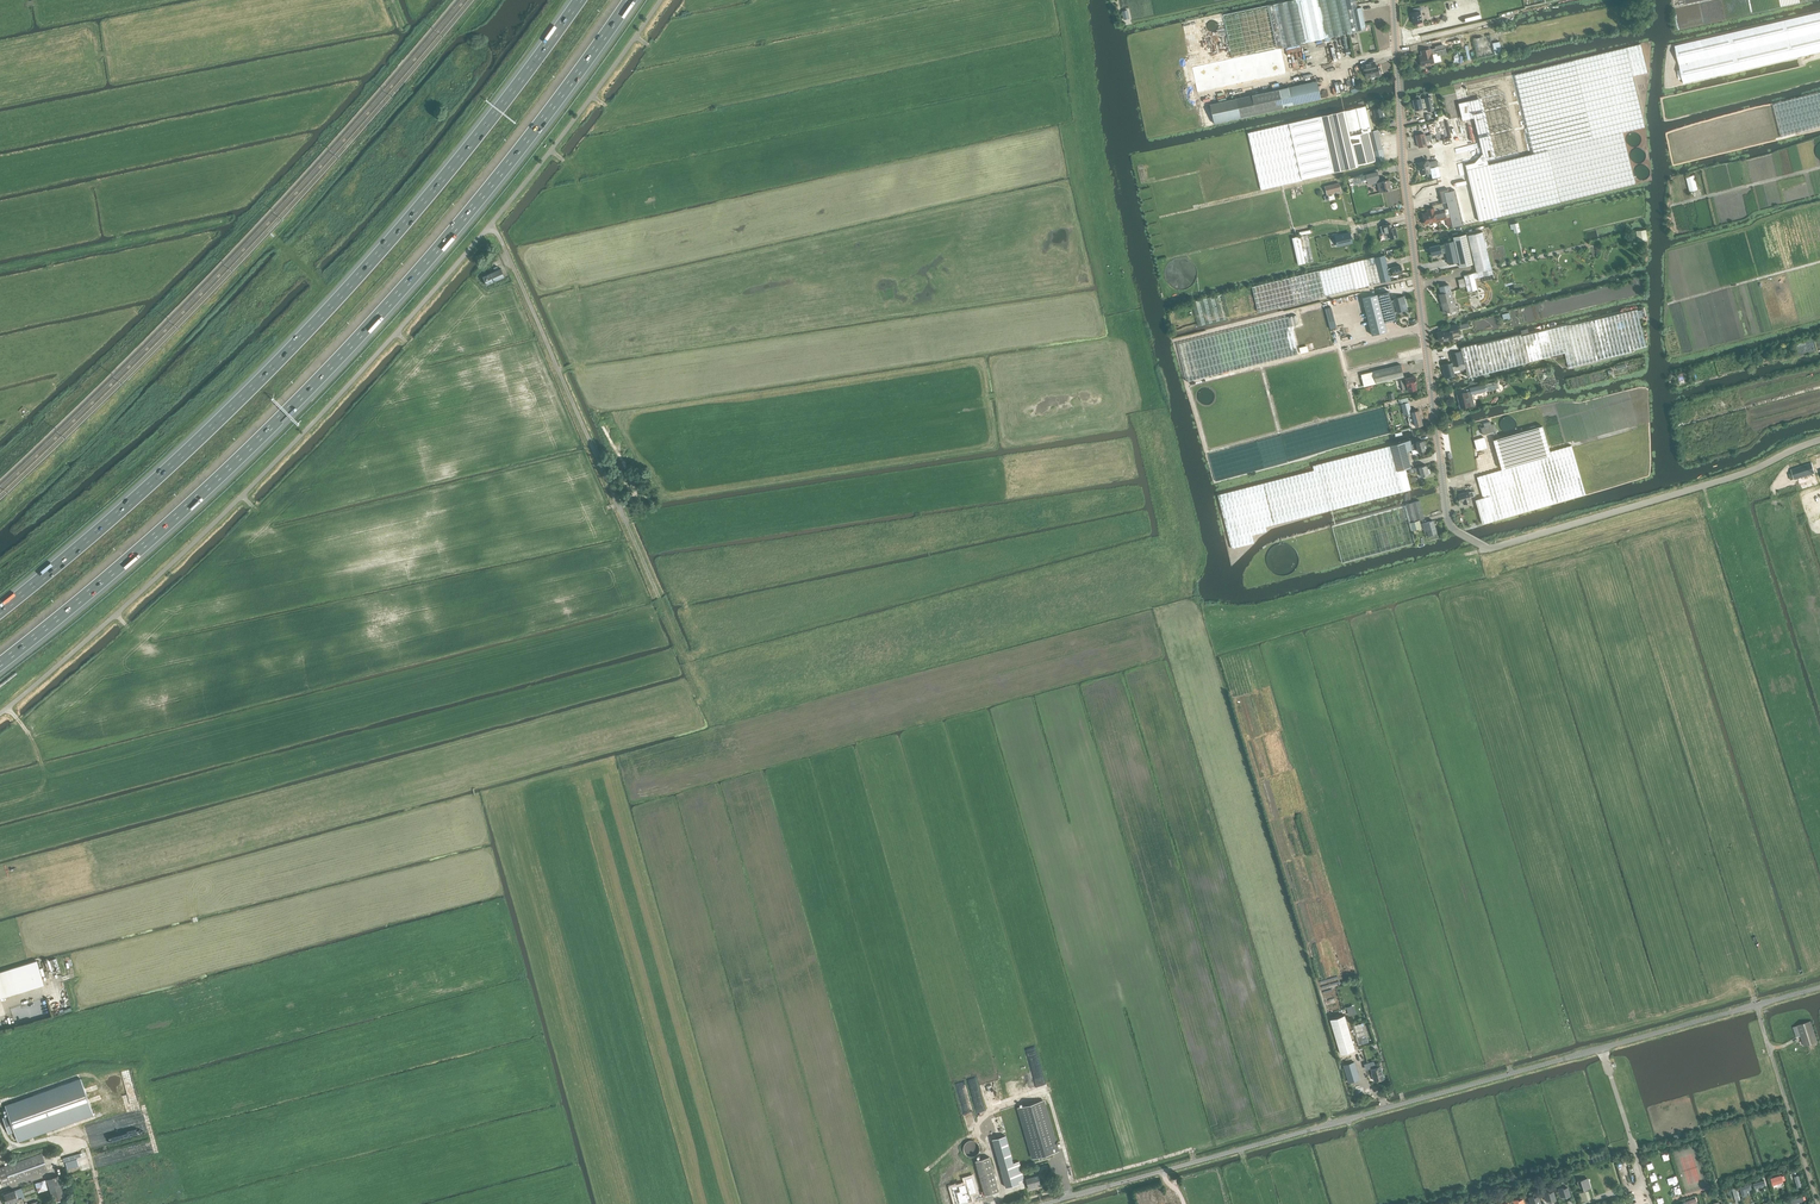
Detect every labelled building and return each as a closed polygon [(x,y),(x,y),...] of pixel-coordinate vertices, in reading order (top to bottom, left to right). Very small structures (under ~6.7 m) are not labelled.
[(1355,27),(1351,9),(1348,10),(1346,0),(1290,0),(1223,14),(1232,58),(1356,31),(1355,27)] [(1351,9),(1357,8),(1355,0),(1346,0),(1348,10),(1351,9)] [(1365,25),(1362,11),(1362,9),(1361,7),(1357,8),(1351,9),(1355,27),(1356,26),(1356,30),(1366,28),(1365,25)] [(1413,12),(1412,12),(1414,23),(1418,22),(1422,21),(1420,11),(1421,11),(1420,7),(1412,8),(1413,12)] [(1128,10),(1122,11),(1123,19),(1130,18),(1128,10)] [(1818,52),(1819,51),(1819,11),(1674,45),(1683,83),(1818,52)] [(1213,19),(1211,20),(1209,21),(1207,23),(1207,25),(1207,27),(1208,29),(1211,31),(1213,31),(1215,30),(1217,29),(1218,27),(1218,24),(1217,22),(1216,20),(1213,19)] [(1502,52),(1499,41),(1492,43),(1495,54),(1502,52)] [(1423,55),(1420,56),(1422,64),(1426,63),(1426,64),(1428,64),(1429,64),(1433,63),(1433,62),(1435,62),(1432,53),(1437,52),(1437,54),(1446,52),(1444,43),(1435,46),(1436,47),(1430,49),(1430,48),(1422,50),(1423,55)] [(1533,153),(1466,169),(1478,221),(1561,201),(1635,183),(1622,132),(1645,126),(1640,107),(1632,75),(1647,72),(1647,70),(1640,44),(1624,48),(1573,60),(1514,74),(1533,153)] [(1375,61),(1363,64),(1365,72),(1367,72),(1368,77),(1371,76),(1373,77),(1375,77),(1376,75),(1377,75),(1376,75),(1380,74),(1378,65),(1376,65),(1375,61)] [(1321,98),(1317,80),(1279,88),(1283,107),(1321,98)] [(1744,103),(1739,80),(1725,83),(1674,94),(1668,95),(1662,97),(1663,111),(1666,120),(1679,117),(1709,111),(1731,106),(1744,103)] [(1283,109),(1283,107),(1279,88),(1235,98),(1239,118),(1283,109)] [(1505,91),(1459,102),(1462,116),(1473,113),(1483,153),(1475,162),(1465,164),(1466,169),(1489,164),(1488,159),(1519,152),(1505,91)] [(1773,104),(1781,136),(1819,125),(1819,92),(1773,104)] [(1416,98),(1413,99),(1414,105),(1413,106),(1413,107),(1413,108),(1414,108),(1415,108),(1415,110),(1427,107),(1427,111),(1434,109),(1431,96),(1424,97),(1425,98),(1421,99),(1420,97),(1420,96),(1420,95),(1419,95),(1417,95),(1416,96),(1416,97),(1416,98)] [(1210,104),(1214,124),(1239,118),(1235,98),(1210,104)] [(1366,109),(1365,106),(1356,108),(1344,110),(1320,116),(1333,172),(1358,166),(1357,165),(1376,161),(1376,162),(1385,160),(1385,158),(1379,136),(1378,129),(1374,130),(1371,131),(1366,109)] [(1374,109),(1370,110),(1371,115),(1375,114),(1376,119),(1384,117),(1381,107),(1374,109)] [(1374,130),(1373,124),(1371,115),(1370,110),(1369,109),(1366,109),(1371,131),(1374,130)] [(1302,179),(1333,172),(1320,116),(1287,123),(1287,124),(1248,132),(1261,189),(1302,180),(1302,179)] [(1634,131),(1632,132),(1630,133),(1628,134),(1627,137),(1627,139),(1627,141),(1628,143),(1630,145),(1632,146),(1634,146),(1637,146),(1639,144),(1640,143),(1641,141),(1642,138),(1641,136),(1640,134),(1638,132),(1636,131),(1634,131)] [(1427,145),(1426,141),(1432,140),(1430,134),(1425,135),(1424,133),(1416,135),(1418,146),(1418,147),(1427,145)] [(1638,147),(1636,148),(1634,149),(1632,150),(1631,152),(1631,155),(1631,157),(1632,159),(1634,161),(1636,162),(1638,162),(1641,162),(1643,161),(1644,159),(1645,157),(1646,155),(1645,152),(1644,150),(1643,149),(1641,148),(1638,147)] [(1429,160),(1418,162),(1421,174),(1427,173),(1428,179),(1433,178),(1438,177),(1440,176),(1436,160),(1429,161),(1429,160)] [(1148,182),(1143,164),(1137,166),(1141,183),(1148,182)] [(1642,164),(1640,164),(1638,165),(1636,167),(1635,169),(1635,171),(1635,173),(1636,176),(1637,177),(1639,179),(1642,179),(1644,179),(1646,178),(1648,177),(1649,175),(1650,173),(1650,170),(1650,168),(1648,166),(1646,165),(1644,164),(1642,164)] [(1380,181),(1377,171),(1348,178),(1350,185),(1367,181),(1369,185),(1377,183),(1380,192),(1391,189),(1389,179),(1380,181)] [(1694,175),(1686,177),(1690,191),(1698,189),(1694,175)] [(1327,195),(1324,196),(1326,201),(1329,200),(1328,197),(1328,195),(1334,193),(1334,192),(1341,191),(1339,182),(1325,186),(1327,195)] [(1447,202),(1443,202),(1443,203),(1444,209),(1447,218),(1450,217),(1452,225),(1453,227),(1463,224),(1456,196),(1455,190),(1448,191),(1447,188),(1444,189),(1447,202)] [(1429,213),(1423,214),(1425,223),(1428,222),(1429,224),(1430,225),(1433,224),(1433,223),(1433,221),(1437,220),(1436,220),(1447,218),(1444,209),(1434,211),(1434,210),(1434,208),(1428,209),(1429,213)] [(1380,226),(1382,233),(1384,233),(1386,239),(1398,236),(1395,226),(1392,227),(1391,223),(1380,226)] [(1646,229),(1636,230),(1637,241),(1647,240),(1646,229)] [(1458,279),(1460,287),(1467,286),(1468,291),(1478,289),(1475,278),(1493,273),(1483,231),(1467,235),(1476,272),(1464,275),(1464,278),(1458,279)] [(1350,233),(1337,236),(1340,245),(1352,242),(1350,233)] [(1307,234),(1292,238),(1298,263),(1298,264),(1313,261),(1307,234)] [(1436,254),(1441,253),(1440,248),(1445,247),(1449,264),(1458,262),(1460,266),(1472,263),(1471,259),(1466,238),(1466,234),(1453,237),(1454,241),(1444,243),(1444,244),(1440,245),(1439,244),(1430,247),(1431,255),(1432,255),(1432,256),(1436,255),(1436,254)] [(1374,256),(1363,259),(1369,285),(1391,280),(1390,275),(1388,268),(1385,255),(1375,257),(1374,256)] [(1178,257),(1174,258),(1171,260),(1168,263),(1166,266),(1165,270),(1164,274),(1165,277),(1166,281),(1169,284),(1171,287),(1175,289),(1179,290),(1183,290),(1186,289),(1190,287),(1193,285),(1195,282),(1197,278),(1198,275),(1198,271),(1197,267),(1195,264),(1192,261),(1189,258),(1185,257),(1182,256),(1178,257)] [(1307,273),(1251,287),(1257,312),(1325,296),(1369,285),(1363,259),(1319,270),(1308,273),(1307,273)] [(1391,267),(1388,268),(1390,275),(1393,275),(1403,273),(1401,264),(1391,267)] [(486,284),(505,276),(501,268),(482,276),(486,284)] [(1449,284),(1440,287),(1445,306),(1442,306),(1444,313),(1456,309),(1449,284)] [(1377,294),(1384,322),(1396,319),(1389,291),(1377,294)] [(1221,294),(1192,301),(1198,325),(1227,318),(1221,294)] [(1362,298),(1372,335),(1387,331),(1384,322),(1377,294),(1362,298)] [(1399,297),(1394,298),(1394,299),(1391,300),(1394,312),(1397,311),(1407,309),(1404,296),(1399,297)] [(1461,351),(1464,364),(1465,368),(1468,377),(1528,363),(1527,362),(1564,353),(1568,367),(1598,360),(1632,351),(1631,350),(1646,346),(1639,318),(1645,316),(1643,309),(1637,310),(1637,309),(1573,325),(1566,325),(1521,336),(1521,334),(1476,345),(1476,344),(1460,347),(1461,351)] [(1299,324),(1296,315),(1288,316),(1177,343),(1187,381),(1298,354),(1291,326),(1299,324)] [(1449,326),(1450,329),(1437,332),(1439,341),(1453,338),(1452,333),(1459,331),(1457,324),(1449,326)] [(1450,354),(1452,363),(1453,367),(1464,364),(1461,351),(1450,354)] [(1455,375),(1454,371),(1465,368),(1464,364),(1453,367),(1452,363),(1443,365),(1445,377),(1455,375)] [(1373,371),(1376,383),(1404,376),(1401,364),(1373,371)] [(1361,374),(1364,386),(1376,383),(1373,371),(1361,374)] [(1417,383),(1415,376),(1400,379),(1403,390),(1408,389),(1408,391),(1416,389),(1415,384),(1417,383)] [(1467,392),(1457,394),(1460,408),(1471,406),(1474,405),(1472,396),(1472,395),(1486,391),(1484,384),(1469,387),(1470,391),(1467,392)] [(1207,387),(1203,387),(1200,389),(1198,392),(1197,396),(1198,399),(1200,402),(1203,404),(1207,404),(1210,403),(1213,401),(1214,398),(1215,394),(1213,391),(1210,388),(1207,387)] [(1419,410),(1411,412),(1408,397),(1400,399),(1402,403),(1401,404),(1404,415),(1407,414),(1408,418),(1410,423),(1414,422),(1415,426),(1422,424),(1419,410)] [(1508,415),(1505,415),(1503,416),(1501,418),(1500,420),(1500,423),(1500,425),(1501,428),(1502,430),(1504,431),(1507,432),(1509,432),(1511,432),(1514,430),(1515,429),(1516,426),(1517,424),(1517,421),(1516,419),(1514,417),(1512,416),(1510,415),(1508,415)] [(1482,427),(1479,428),(1481,435),(1495,431),(1493,424),(1490,425),(1488,422),(1481,424),(1482,427)] [(1550,454),(1542,424),(1493,438),(1501,468),(1550,454)] [(1481,438),(1474,440),(1474,441),(1477,450),(1487,447),(1484,437),(1481,438)] [(1411,467),(1407,451),(1417,449),(1418,452),(1426,450),(1423,440),(1416,442),(1416,443),(1412,444),(1410,440),(1390,445),(1402,491),(1411,489),(1405,468),(1411,467)] [(1369,500),(1402,491),(1390,445),(1357,454),(1324,462),(1324,463),(1313,465),(1314,470),(1218,494),(1232,548),(1254,543),(1252,535),(1267,531),(1266,526),(1369,500)] [(1549,450),(1551,454),(1477,476),(1483,497),(1475,500),(1482,523),(1583,494),(1577,476),(1570,450),(1568,445),(1549,450)] [(1797,478),(1798,478),(1815,472),(1811,462),(1791,469),(1794,479),(1797,478)] [(1428,474),(1426,465),(1418,467),(1414,468),(1414,467),(1408,469),(1409,474),(1415,472),(1419,471),(1421,476),(1428,474)] [(1468,491),(1458,494),(1458,495),(1459,498),(1460,501),(1462,501),(1463,503),(1471,501),(1470,499),(1469,497),(1474,496),(1473,491),(1468,492),(1468,491)] [(1391,508),(1333,525),(1343,562),(1402,546),(1391,508)] [(1419,520),(1410,522),(1412,530),(1422,528),(1419,520)] [(1437,533),(1434,520),(1422,523),(1424,532),(1427,531),(1428,535),(1429,535),(1429,537),(1438,536),(1437,533)] [(1298,561),(1299,558),(1298,555),(1297,552),(1296,550),(1294,547),(1292,545),(1289,544),(1287,543),(1284,542),(1281,542),(1278,543),(1275,544),(1272,545),(1270,547),(1268,550),(1267,552),(1266,555),(1266,558),(1266,561),(1267,564),(1269,567),(1270,569),(1273,571),(1275,573),(1278,574),(1281,574),(1284,574),(1287,574),(1290,573),(1292,571),(1294,569),(1296,567),(1298,564),(1298,561)] [(44,982),(36,960),(0,971),(0,996),(44,982)] [(1354,1049),(1348,1026),(1344,1015),(1330,1019),(1341,1053),(1354,1049)] [(1797,1037),(1801,1035),(1804,1046),(1818,1041),(1811,1020),(1797,1025),(1793,1026),(1797,1037)] [(1361,1023),(1354,1025),(1357,1036),(1365,1034),(1361,1023)] [(1373,1062),(1369,1063),(1372,1073),(1372,1074),(1373,1076),(1375,1080),(1384,1078),(1380,1066),(1375,1067),(1373,1062)] [(1347,1064),(1344,1065),(1349,1082),(1359,1079),(1355,1066),(1348,1068),(1347,1064)] [(46,1131),(94,1114),(82,1084),(79,1078),(64,1084),(33,1095),(33,1096),(6,1106),(10,1115),(4,1117),(9,1133),(15,1130),(19,1140),(46,1130),(46,1131)] [(1033,1157),(1058,1150),(1043,1100),(1018,1107),(1033,1157)] [(1006,1135),(992,1139),(1006,1187),(1019,1183),(1019,1181),(1025,1179),(1020,1160),(1013,1162),(1006,1135)] [(979,1149),(979,1148),(979,1146),(978,1145),(978,1144),(977,1142),(976,1141),(974,1141),(973,1140),(971,1140),(970,1140),(968,1141),(967,1141),(966,1142),(965,1144),(964,1145),(964,1146),(963,1148),(964,1149),(964,1151),(965,1152),(966,1153),(967,1154),(968,1155),(970,1156),(971,1156),(973,1156),(974,1155),(976,1154),(977,1153),(978,1152),(978,1151),(979,1149)] [(48,1170),(42,1152),(0,1167),(0,1177),(3,1186),(11,1184),(48,1170)] [(175,1166),(167,1155),(161,1159),(169,1170),(175,1166)] [(989,1156),(975,1160),(980,1176),(985,1195),(999,1191),(989,1156)] [(162,1170),(153,1159),(147,1164),(156,1174),(162,1170)] [(148,1174),(139,1163),(134,1167),(142,1178),(148,1174)] [(134,1177),(125,1166),(120,1171),(128,1182),(134,1177)] [(1038,1174),(1026,1178),(1029,1189),(1036,1187),(1035,1184),(1040,1183),(1038,1174)] [(1771,1178),(1773,1185),(1784,1182),(1784,1181),(1786,1181),(1786,1180),(1785,1177),(1783,1178),(1782,1174),(1771,1178)] [(65,1197),(58,1175),(47,1179),(54,1201),(65,1197)] [(1583,1189),(1590,1187),(1587,1178),(1577,1181),(1578,1186),(1582,1185),(1583,1189)] [(953,1195),(955,1203),(958,1202),(959,1203),(968,1203),(967,1200),(970,1199),(970,1197),(976,1196),(972,1180),(965,1182),(966,1185),(957,1188),(959,1193),(953,1195)] [(1766,1185),(1764,1180),(1753,1183),(1755,1188),(1766,1185)] [(1752,1189),(1751,1184),(1740,1187),(1743,1197),(1748,1195),(1747,1190),(1752,1189)] [(122,1188),(109,1186),(108,1193),(122,1195),(122,1188)] [(1562,1186),(1558,1188),(1561,1196),(1565,1195),(1565,1197),(1570,1195),(1567,1187),(1563,1188),(1562,1186)] [(1737,1203),(1741,1202),(1737,1187),(1732,1189),(1737,1203)] [(4,1194),(8,1203),(16,1200),(18,1203),(24,1203),(22,1198),(19,1199),(15,1189),(4,1194)] [(1587,1190),(1579,1192),(1581,1201),(1590,1199),(1587,1190)] [(1548,1191),(1544,1192),(1547,1201),(1551,1199),(1551,1201),(1556,1200),(1553,1191),(1549,1192),(1548,1191)] [(1529,1197),(1531,1203),(1541,1203),(1538,1196),(1534,1197),(1533,1195),(1529,1197)]
